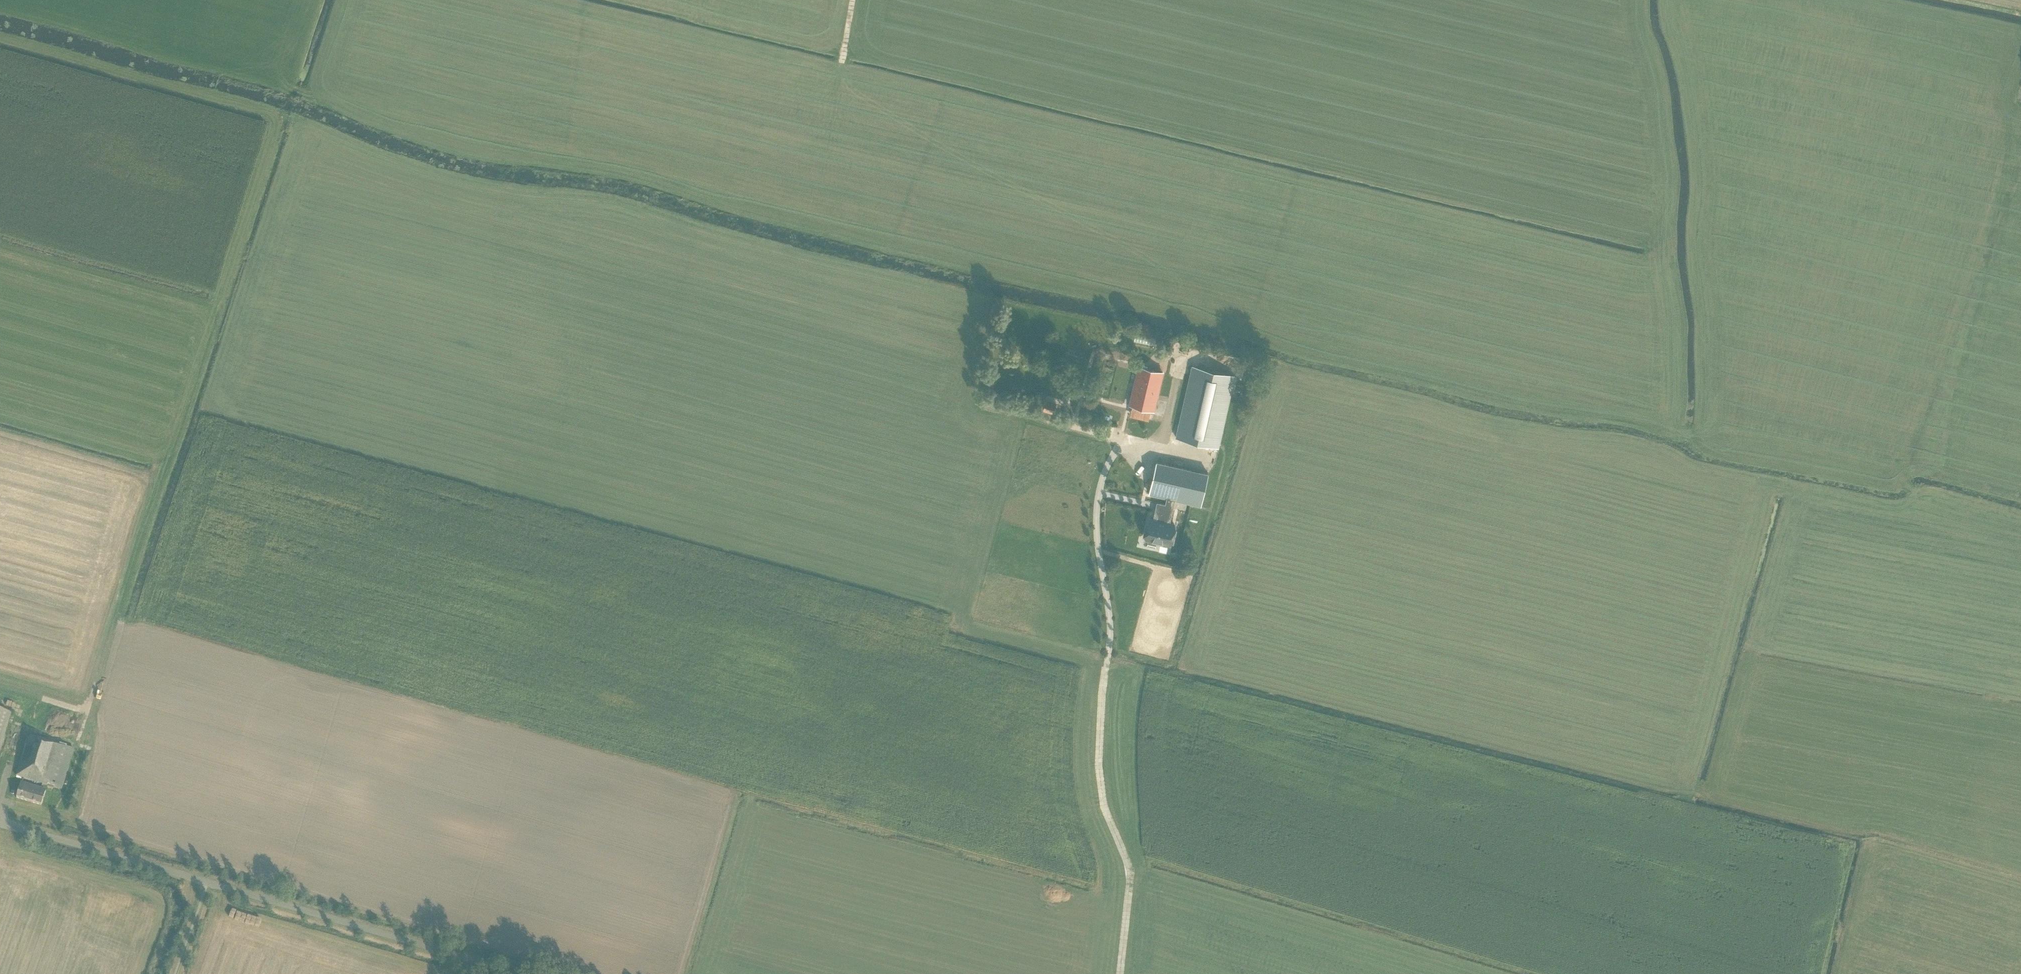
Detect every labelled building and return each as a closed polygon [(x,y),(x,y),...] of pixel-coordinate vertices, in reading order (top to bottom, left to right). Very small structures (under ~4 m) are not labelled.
[(1153,411),(1161,372),(1138,367),(1129,406),(1153,411)] [(1219,448),(1234,376),(1191,367),(1175,438),(1219,448)] [(999,378),(998,386),(1007,387),(1008,380),(999,378)] [(1053,413),(1056,404),(1046,401),(1043,410),(1053,413)] [(1065,418),(1063,423),(1074,427),(1075,421),(1065,418)] [(1226,428),(1235,431),(1238,421),(1229,418),(1226,428)] [(1229,454),(1234,439),(1224,435),(1219,450),(1229,454)] [(1175,500),(1200,506),(1208,473),(1156,461),(1149,494),(1166,498),(1165,504),(1156,502),(1153,519),(1149,518),(1145,539),(1148,540),(1147,546),(1155,548),(1157,542),(1169,545),(1174,524),(1170,523),(1175,500)] [(1212,504),(1215,492),(1208,490),(1205,502),(1212,504)] [(11,715),(0,711),(0,749),(11,715)] [(16,726),(11,724),(7,737),(18,740),(22,730),(15,728),(16,726)] [(61,790),(74,751),(29,736),(16,776),(61,790)] [(41,806),(45,790),(21,782),(16,798),(41,806)]
